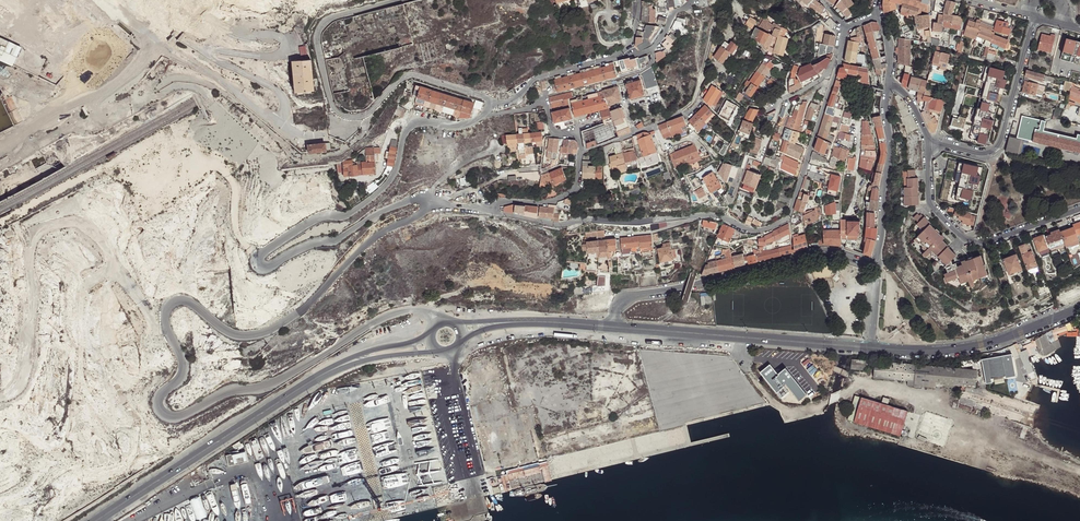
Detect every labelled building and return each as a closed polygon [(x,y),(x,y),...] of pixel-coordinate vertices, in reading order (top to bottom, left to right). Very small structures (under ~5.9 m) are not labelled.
[(641,15),(640,22),(648,22),(650,11),(649,11),(649,7),(648,7),(648,0),(641,1),(642,8),(641,15)] [(817,0),(802,0),(808,5),(822,13),(825,7),(817,0)] [(854,4),(851,0),(841,0),(847,8),(848,7),(854,4)] [(884,12),(893,10),(896,9),(895,4),(894,2),(890,0),(883,0),(883,5),(884,12)] [(890,0),(894,2),(903,4),(904,4),(919,8),(919,9),(922,10),(927,11),(929,12),(928,0),(890,0)] [(945,9),(947,3),(946,3),(942,1),(940,0),(940,1),(938,0),(936,0),(935,4),(945,9)] [(947,0),(946,3),(947,3),(945,9),(944,13),(951,15),(951,14),(956,2),(947,0)] [(917,14),(919,9),(919,8),(904,4),(903,4),(902,7),(903,10),(907,11),(916,14),(917,14)] [(893,10),(905,39),(911,40),(916,40),(905,14),(900,13),(901,10),(902,9),(898,8),(896,9),(893,10)] [(935,31),(936,31),(940,32),(942,32),(943,27),(960,30),(963,17),(951,14),(951,15),(944,13),(944,15),(942,23),(937,23),(934,22),(933,27),(934,27),(935,27),(935,31)] [(845,15),(843,19),(848,23),(853,21),(849,17),(845,15)] [(930,27),(929,15),(927,15),(920,16),(916,16),(915,16),(916,29),(930,27)] [(662,25),(662,24),(664,25),(666,18),(658,16),(656,23),(661,24),(661,25),(654,34),(655,35),(662,25)] [(750,17),(745,24),(752,29),(757,21),(750,17)] [(758,26),(752,37),(755,38),(755,39),(756,40),(761,31),(769,35),(769,33),(768,32),(769,31),(772,25),(762,18),(757,26),(758,26)] [(837,24),(830,18),(826,22),(832,29),(837,24)] [(977,36),(981,22),(981,21),(980,20),(978,20),(977,20),(976,23),(969,20),(965,32),(977,36)] [(1009,23),(997,20),(996,25),(1007,28),(1009,23)] [(993,27),(981,22),(977,36),(986,39),(991,42),(993,35),(991,34),(993,27)] [(864,25),(866,32),(872,31),(880,29),(877,23),(872,23),(864,25)] [(635,41),(634,46),(638,50),(642,50),(651,45),(648,39),(654,30),(653,28),(654,25),(645,24),(643,31),(638,30),(637,32),(636,36),(635,41)] [(780,29),(781,26),(781,27),(778,25),(775,25),(773,24),(772,25),(769,31),(774,33),(775,27),(780,29)] [(1007,28),(996,25),(994,31),(1009,35),(1009,34),(1011,29),(1007,28)] [(769,35),(761,31),(756,40),(763,44),(764,44),(769,35)] [(862,42),(859,31),(852,33),(851,34),(852,41),(860,42),(862,42)] [(872,31),(866,32),(872,59),(879,57),(872,31)] [(976,40),(977,36),(965,32),(964,35),(976,40)] [(763,44),(762,46),(767,50),(770,46),(772,43),(776,36),(774,36),(773,35),(769,33),(769,35),(764,44),(763,44)] [(673,34),(664,43),(669,48),(673,45),(672,44),(677,38),(673,34)] [(825,38),(824,44),(827,44),(834,46),(834,45),(836,37),(835,35),(826,34),(825,38)] [(1007,41),(993,35),(991,42),(999,46),(1008,49),(1010,42),(1009,42),(1011,34),(1009,34),(1009,35),(1007,41)] [(1041,34),(1038,46),(1047,48),(1047,49),(1051,50),(1055,35),(1051,34),(1050,36),(1041,34)] [(789,39),(784,37),(779,35),(774,52),(784,56),(789,39)] [(749,39),(762,46),(760,44),(755,42),(756,40),(755,39),(755,38),(752,37),(751,36),(749,39)] [(898,38),(898,63),(907,65),(910,66),(911,65),(911,59),(911,44),(911,40),(905,39),(898,38)] [(1067,38),(1064,51),(1079,55),(1079,41),(1067,38)] [(13,67),(22,49),(0,39),(0,61),(13,67)] [(847,51),(858,53),(860,42),(852,41),(849,40),(847,51)] [(729,44),(725,41),(714,58),(723,64),(731,53),(734,55),(739,46),(731,41),(729,44)] [(816,42),(815,57),(820,56),(826,53),(827,44),(824,44),(816,42)] [(827,44),(826,53),(832,51),(832,52),(833,50),(834,51),(834,50),(835,46),(834,45),(834,46),(827,44)] [(941,52),(942,48),(937,47),(935,51),(932,64),(938,66),(937,68),(946,70),(950,55),(941,52)] [(856,63),(858,53),(847,51),(846,59),(845,61),(856,63)] [(1064,51),(1062,60),(1079,65),(1079,55),(1064,51)] [(867,65),(865,54),(858,53),(856,63),(867,65)] [(995,54),(988,53),(987,56),(986,59),(995,62),(996,55),(995,54)] [(879,57),(872,59),(875,70),(880,69),(886,67),(886,62),(885,55),(882,56),(879,57)] [(619,64),(620,64),(623,73),(631,71),(639,69),(635,57),(628,60),(624,61),(623,59),(614,62),(616,69),(618,69),(617,66),(619,65),(619,64)] [(828,65),(831,59),(827,57),(822,61),(819,63),(812,66),(818,73),(824,69),(826,69),(828,65)] [(294,91),(311,90),(313,90),(310,58),(303,59),(298,59),(291,60),(294,91)] [(1005,71),(968,61),(960,91),(956,90),(954,98),(963,100),(959,115),(965,117),(960,138),(984,144),(988,127),(990,128),(1000,93),(1003,94),(1007,79),(1003,78),(1005,71)] [(573,64),(572,63),(545,70),(540,72),(540,75),(573,66),(573,64)] [(555,84),(552,85),(554,93),(569,89),(617,76),(614,65),(609,66),(608,63),(605,64),(606,67),(599,69),(598,66),(594,67),(595,70),(590,71),(589,68),(584,70),(585,73),(574,76),(573,72),(567,74),(568,77),(566,78),(561,79),(560,76),(555,77),(556,81),(554,81),(555,84)] [(763,63),(757,70),(766,76),(772,67),(769,66),(763,63)] [(843,63),(845,67),(847,73),(858,75),(859,67),(843,63)] [(818,73),(812,66),(811,64),(801,68),(798,75),(801,82),(802,81),(818,73)] [(791,74),(790,81),(797,80),(796,76),(799,66),(795,65),(791,74)] [(651,66),(640,73),(642,80),(645,90),(646,91),(659,87),(658,86),(651,66)] [(840,68),(837,76),(843,77),(846,78),(847,73),(845,67),(840,68)] [(869,77),(868,68),(859,67),(858,75),(866,77),(867,77),(869,77)] [(750,81),(753,83),(758,87),(759,86),(766,76),(757,70),(750,81)] [(1026,70),(1025,76),(1042,81),(1044,75),(1035,72),(1028,71),(1027,70),(1026,70)] [(710,77),(711,79),(714,82),(717,79),(719,78),(715,74),(710,77)] [(925,88),(927,81),(911,77),(908,89),(909,89),(915,90),(919,91),(924,93),(925,88)] [(717,79),(714,82),(720,88),(723,86),(717,79)] [(790,81),(789,93),(802,87),(799,80),(797,80),(790,81)] [(1073,82),(1065,80),(1062,90),(1070,92),(1071,87),(1073,82)] [(436,88),(415,81),(414,83),(435,89),(436,88)] [(626,85),(629,93),(630,99),(644,95),(640,81),(626,85)] [(1025,81),(1022,91),(1036,95),(1036,93),(1038,85),(1025,81)] [(663,83),(658,86),(659,87),(661,95),(665,93),(664,89),(666,86),(663,83)] [(753,83),(751,85),(749,87),(746,92),(752,96),(758,87),(753,83)] [(420,86),(417,97),(427,100),(430,90),(420,86)] [(703,100),(710,107),(720,91),(712,86),(703,100)] [(604,92),(608,105),(609,105),(621,101),(618,87),(617,87),(603,90),(604,92)] [(1070,93),(1069,95),(1078,98),(1079,99),(1079,90),(1071,87),(1070,92),(1070,93)] [(935,91),(925,88),(924,93),(923,95),(932,97),(934,98),(935,91)] [(811,89),(804,92),(807,97),(813,93),(812,91),(811,89)] [(464,100),(430,90),(427,100),(431,101),(436,103),(444,105),(449,107),(454,109),(461,111),(464,100)] [(550,105),(551,108),(555,107),(562,105),(569,104),(567,99),(572,97),(571,92),(548,98),(550,105)] [(601,110),(609,108),(608,105),(604,92),(598,93),(591,95),(589,95),(589,99),(586,100),(580,101),(577,101),(577,99),(572,100),(571,100),(574,116),(577,116),(601,110)] [(832,93),(828,105),(833,106),(834,103),(837,95),(832,93)] [(529,99),(525,96),(521,102),(525,104),(529,99)] [(427,100),(417,97),(415,103),(425,106),(427,100)] [(934,98),(932,97),(931,100),(929,108),(941,111),(944,100),(934,98)] [(474,103),(464,100),(461,111),(471,114),(474,103)] [(483,103),(476,101),(474,108),(479,109),(481,110),(483,103)] [(727,101),(718,116),(729,122),(738,107),(735,105),(733,104),(732,103),(730,102),(727,101)] [(442,111),(444,105),(436,103),(435,109),(442,111)] [(791,122),(789,127),(789,128),(792,128),(797,130),(799,130),(806,106),(801,104),(800,107),(799,111),(795,109),(792,117),(791,119),(791,122)] [(697,114),(704,122),(713,113),(705,105),(697,114)] [(828,105),(826,112),(834,115),(835,112),(837,108),(836,107),(833,106),(828,105)] [(398,106),(395,115),(402,117),(405,110),(398,106)] [(815,108),(809,107),(806,119),(811,120),(815,108)] [(562,110),(552,112),(555,123),(563,121),(572,119),(570,108),(562,110)] [(606,124),(613,121),(610,112),(609,108),(601,110),(603,117),(606,124)] [(618,137),(630,132),(630,131),(630,129),(623,108),(611,111),(610,112),(613,121),(618,137)] [(749,112),(744,120),(752,123),(756,114),(760,115),(761,110),(751,108),(749,112)] [(851,114),(851,113),(848,112),(845,111),(844,116),(850,119),(852,120),(851,114)] [(936,133),(938,124),(936,123),(934,118),(931,119),(929,113),(928,113),(926,113),(925,111),(922,112),(932,133),(936,133)] [(1054,111),(1052,119),(1058,119),(1060,113),(1054,111)] [(834,115),(826,112),(823,120),(832,123),(833,120),(834,115)] [(704,122),(706,124),(715,116),(715,115),(713,113),(704,122)] [(696,130),(704,122),(697,114),(692,119),(689,122),(691,125),(696,130)] [(1017,137),(1032,141),(1035,128),(1043,130),(1046,121),(1041,120),(1022,115),(1017,137)] [(850,119),(844,116),(842,123),(848,125),(850,119)] [(882,127),(881,116),(873,117),(876,128),(882,127)] [(659,128),(663,138),(670,136),(671,138),(686,132),(687,130),(682,117),(675,119),(658,126),(659,128)] [(574,124),(572,119),(563,121),(564,125),(563,126),(563,128),(567,127),(567,126),(571,124),(574,124)] [(741,128),(739,130),(740,130),(750,134),(753,124),(752,123),(744,120),(743,120),(741,128)] [(601,143),(618,137),(613,121),(606,124),(588,131),(583,133),(586,149),(601,143)] [(535,123),(536,130),(544,130),(544,122),(535,123)] [(698,132),(706,124),(704,122),(696,130),(698,132)] [(842,123),(839,130),(841,131),(847,134),(847,132),(849,126),(848,125),(842,123)] [(869,126),(862,126),(862,135),(871,135),(869,126)] [(884,138),(882,127),(876,128),(878,139),(884,138)] [(821,128),(819,135),(827,139),(829,134),(830,130),(821,128)] [(1032,141),(1079,152),(1079,134),(1077,134),(1076,138),(1043,130),(1035,128),(1032,141)] [(787,134),(786,139),(795,143),(796,141),(798,132),(796,131),(789,129),(788,129),(787,134)] [(841,131),(837,143),(840,144),(842,145),(842,147),(845,149),(848,151),(849,144),(850,135),(847,134),(841,131)] [(542,132),(540,133),(531,134),(532,142),(537,142),(543,141),(542,133),(542,132)] [(653,132),(650,133),(655,147),(660,145),(654,132),(653,132)] [(655,147),(650,133),(648,134),(647,133),(645,133),(642,133),(640,134),(636,136),(640,145),(644,157),(643,157),(643,158),(657,153),(655,147)] [(809,135),(803,133),(801,140),(807,142),(809,135)] [(532,142),(531,134),(529,134),(523,135),(519,135),(506,136),(507,144),(518,144),(524,143),(532,142)] [(1010,136),(1006,151),(1021,155),(1025,140),(1010,136)] [(763,139),(756,137),(753,145),(760,147),(763,139)] [(823,150),(826,140),(819,137),(815,149),(826,154),(826,151),(823,150)] [(550,138),(549,146),(548,152),(549,152),(556,152),(558,152),(559,139),(550,138)] [(564,139),(564,143),(563,153),(568,153),(572,154),(573,150),(573,147),(573,140),(564,139)] [(786,139),(784,139),(781,151),(800,159),(804,147),(795,144),(795,143),(786,139)] [(309,152),(326,150),(324,143),(308,145),(309,152)] [(724,144),(719,153),(723,155),(728,146),(724,144)] [(842,145),(840,144),(839,147),(836,146),(833,157),(837,159),(838,158),(842,160),(843,159),(846,160),(848,151),(845,149),(842,147),(842,145)] [(694,145),(672,154),(678,167),(700,158),(694,145)] [(394,166),(397,147),(391,146),(390,153),(389,158),(387,165),(393,166),(394,166)] [(614,156),(622,154),(622,153),(622,151),(621,146),(613,148),(614,155),(614,156)] [(374,153),(374,148),(365,149),(366,154),(366,155),(366,162),(374,161),(374,153)] [(624,162),(636,160),(634,151),(624,153),(622,153),(622,154),(623,156),(624,162)] [(814,151),(812,157),(827,162),(828,159),(821,156),(817,154),(818,152),(814,151)] [(621,156),(623,156),(622,154),(614,156),(614,155),(610,156),(612,165),(617,164),(622,162),(621,156)] [(678,167),(672,154),(669,155),(676,171),(702,161),(700,158),(678,167)] [(781,168),(795,174),(797,169),(799,162),(785,156),(781,168)] [(855,158),(853,157),(853,159),(848,158),(846,170),(853,171),(853,169),(855,158)] [(872,159),(860,158),(860,168),(872,169),(872,159)] [(982,169),(950,160),(940,200),(969,207),(973,191),(977,192),(982,169)] [(374,172),(374,161),(366,162),(362,162),(362,165),(363,174),(374,172)] [(742,169),(727,161),(720,173),(735,182),(742,169)] [(883,172),(884,164),(879,163),(878,163),(876,172),(874,183),(874,184),(879,185),(883,172)] [(349,166),(350,175),(358,174),(357,165),(356,165),(353,166),(349,166)] [(588,166),(583,167),(582,178),(595,178),(595,167),(588,166)] [(712,173),(715,171),(711,166),(697,175),(700,180),(703,179),(712,193),(721,187),(717,179),(712,173)] [(560,182),(562,185),(568,183),(562,169),(562,168),(556,171),(560,182)] [(761,175),(749,170),(748,170),(748,171),(743,183),(744,184),(755,188),(756,188),(761,175)] [(807,170),(806,175),(814,178),(816,172),(807,170)] [(912,205),(919,205),(919,196),(918,196),(918,187),(918,178),(915,178),(915,170),(907,170),(908,178),(906,178),(907,187),(903,187),(904,196),(903,196),(904,205),(912,205)] [(554,184),(560,182),(556,171),(551,173),(550,173),(554,184)] [(827,176),(816,172),(814,178),(825,182),(827,176)] [(841,177),(831,174),(828,189),(837,191),(841,177)] [(808,190),(812,181),(806,178),(803,187),(808,190)] [(753,193),(755,188),(744,184),(742,189),(753,193)] [(706,195),(702,187),(696,191),(700,198),(706,195)] [(557,196),(559,196),(553,190),(549,189),(548,193),(547,195),(546,196),(545,200),(556,197),(557,196)] [(790,205),(792,197),(783,193),(780,201),(790,205)] [(603,208),(602,196),(594,197),(594,209),(603,208)] [(798,199),(795,210),(798,211),(799,211),(800,211),(801,211),(804,212),(807,202),(802,200),(798,199)] [(834,202),(825,206),(826,215),(836,214),(834,202)] [(878,211),(877,204),(872,204),(872,203),(866,203),(866,210),(878,211)] [(504,212),(514,214),(516,206),(513,205),(504,208),(504,210),(504,212)] [(516,206),(514,214),(537,218),(537,217),(539,208),(528,207),(521,206),(516,206)] [(553,218),(554,214),(554,213),(554,210),(555,208),(553,208),(540,207),(539,217),(553,218)] [(815,210),(812,212),(807,214),(803,216),(807,223),(818,218),(816,213),(815,210)] [(972,215),(956,210),(955,215),(959,216),(959,220),(963,221),(963,224),(969,225),(972,215)] [(807,214),(806,212),(804,212),(801,211),(802,221),(802,223),(803,228),(803,229),(820,221),(818,218),(807,223),(803,216),(807,214)] [(867,213),(866,227),(873,228),(874,213),(867,213)] [(923,231),(916,237),(927,249),(922,253),(925,257),(930,252),(944,266),(946,273),(944,274),(946,282),(958,278),(960,284),(968,281),(970,287),(975,286),(973,281),(988,275),(986,269),(987,268),(985,264),(984,264),(980,255),(973,258),(973,257),(951,265),(950,262),(956,255),(947,246),(948,246),(942,240),(945,238),(942,235),(941,235),(930,224),(931,223),(924,216),(924,217),(921,214),(920,215),(918,213),(914,217),(918,222),(916,224),(923,231)] [(711,223),(703,220),(702,226),(704,227),(703,231),(713,235),(718,223),(712,221),(711,223)] [(859,234),(859,222),(851,222),(847,222),(847,235),(859,234)] [(651,232),(659,230),(659,223),(650,224),(651,232)] [(803,228),(802,223),(796,227),(795,227),(796,232),(803,228)] [(790,233),(789,224),(781,228),(773,232),(775,240),(790,233)] [(722,226),(718,236),(729,241),(730,238),(734,229),(726,225),(725,225),(724,225),(722,226)] [(875,241),(877,229),(873,228),(866,227),(865,238),(875,241)] [(1071,246),(1079,243),(1078,241),(1076,235),(1073,227),(1061,232),(1064,242),(1066,246),(1071,245),(1071,246)] [(1049,248),(1064,242),(1061,232),(1060,229),(1050,232),(1051,235),(1045,237),(1049,248)] [(841,231),(823,231),(823,237),(824,245),(841,246),(841,240),(841,231)] [(759,238),(759,244),(766,244),(766,242),(771,241),(775,240),(773,232),(771,233),(768,234),(765,237),(759,238)] [(859,234),(847,235),(846,240),(845,247),(845,248),(846,248),(846,249),(852,251),(859,234)] [(806,246),(804,235),(793,238),(794,249),(806,246)] [(1048,248),(1049,248),(1045,237),(1044,235),(1034,238),(1038,248),(1039,251),(1048,248)] [(653,247),(652,237),(639,238),(640,248),(640,249),(653,247)] [(640,248),(639,238),(630,239),(631,248),(633,248),(640,248)] [(871,256),(875,241),(865,238),(864,241),(864,242),(865,243),(863,254),(870,257),(871,256)] [(631,248),(630,239),(620,240),(621,249),(631,248)] [(615,240),(606,241),(607,252),(617,251),(616,247),(615,240)] [(606,241),(598,242),(599,253),(607,252),(606,241)] [(599,253),(598,242),(586,243),(587,254),(599,253)] [(1033,266),(1037,265),(1030,248),(1029,249),(1027,243),(1019,246),(1022,254),(1022,255),(1027,269),(1033,267),(1033,266)] [(779,249),(781,256),(792,253),(791,246),(781,248),(779,249)] [(661,263),(674,260),(671,247),(658,250),(661,263)] [(758,262),(781,256),(779,249),(768,251),(761,253),(757,254),(758,262)] [(748,264),(758,262),(757,254),(754,255),(747,257),(748,260),(748,264)] [(1016,254),(1003,259),(1009,274),(1022,269),(1016,254)] [(738,267),(745,265),(744,260),(744,259),(737,260),(738,267)] [(1009,274),(1003,259),(1001,260),(1008,278),(1023,272),(1022,269),(1009,274)] [(734,267),(738,267),(737,260),(736,260),(733,261),(723,263),(722,264),(723,270),(734,267)] [(702,276),(719,271),(717,265),(716,261),(709,263),(709,265),(706,266),(702,276)] [(610,278),(598,277),(598,286),(593,287),(594,294),(611,292),(610,278)] [(655,278),(645,279),(646,288),(656,287),(655,278)] [(1048,292),(1051,291),(1049,289),(1048,286),(1046,287),(1044,284),(1037,287),(1040,294),(1047,291),(1048,292)] [(702,293),(703,304),(713,303),(712,292),(702,293)] [(1052,330),(1038,337),(1043,348),(1056,341),(1056,340),(1060,339),(1059,337),(1065,334),(1068,331),(1065,325),(1052,330)] [(1043,348),(1038,337),(1035,338),(1041,353),(1045,355),(1062,346),(1059,339),(1056,340),(1056,341),(1043,348)] [(988,378),(1005,375),(1004,365),(1003,357),(1003,355),(988,358),(989,368),(987,368),(988,378)] [(1013,356),(1003,357),(1004,365),(1014,364),(1013,356)] [(864,370),(865,361),(852,359),(851,369),(864,370)] [(980,366),(980,363),(980,359),(962,361),(963,367),(973,366),(974,369),(981,368),(980,366)] [(783,386),(785,385),(798,402),(806,395),(785,369),(778,375),(770,365),(760,373),(782,399),(789,393),(783,386)] [(862,397),(854,421),(902,436),(910,412),(862,397)] [(528,414),(513,417),(514,423),(529,419),(528,414)] [(282,428),(289,425),(286,417),(279,420),(282,428)] [(338,419),(316,426),(319,435),(342,427),(340,421),(339,421),(338,419)] [(255,438),(247,442),(254,460),(262,456),(255,438)] [(248,461),(246,451),(228,456),(230,465),(248,461)] [(506,469),(504,461),(485,465),(487,473),(506,469)]
